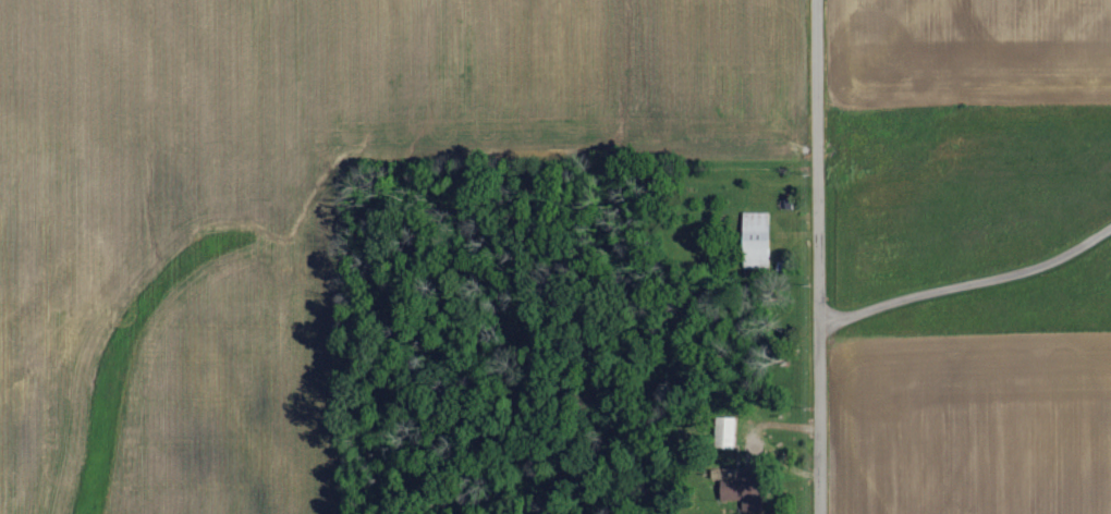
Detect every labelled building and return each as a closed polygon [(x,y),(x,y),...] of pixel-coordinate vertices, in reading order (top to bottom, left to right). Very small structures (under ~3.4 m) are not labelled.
[(770,214),(745,214),(745,265),(769,266),(770,214)] [(736,418),(717,418),(716,449),(735,450),(736,418)] [(758,513),(756,479),(720,481),(721,495),(727,495),(728,501),(742,500),(742,513),(754,513),(758,513)]
